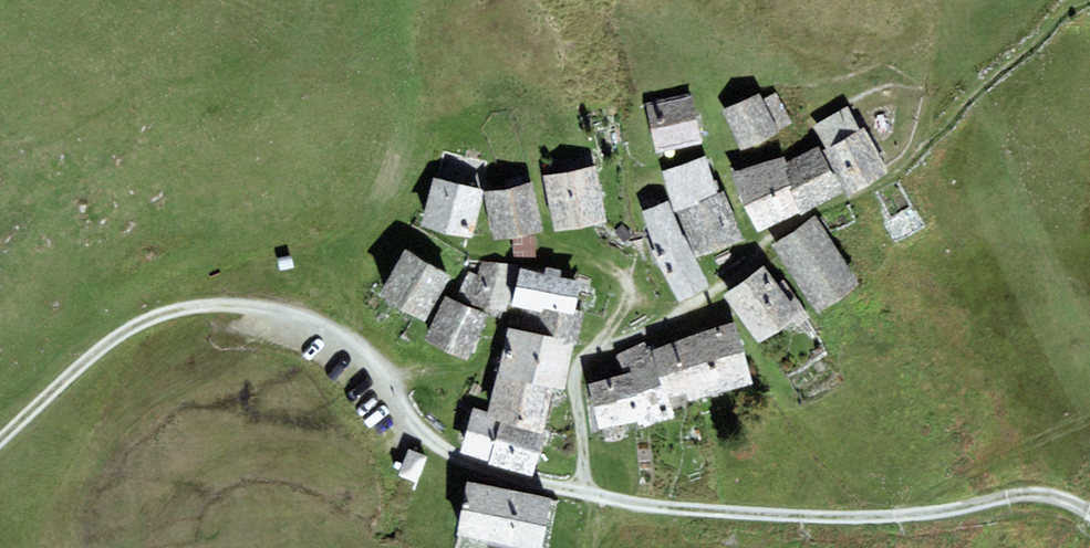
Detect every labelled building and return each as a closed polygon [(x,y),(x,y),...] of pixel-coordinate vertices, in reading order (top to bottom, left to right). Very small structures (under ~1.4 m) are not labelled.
[(758,92),(722,110),(742,149),(791,124),(775,93),(762,100),(758,92)] [(692,93),(647,103),(658,152),(703,142),(692,93)] [(815,125),(828,148),(824,151),(848,194),(889,171),(864,127),(860,129),(846,106),(815,125)] [(800,211),(802,214),(842,191),(819,146),(791,159),(792,163),(788,164),(789,168),(785,170),(792,187),(789,189),(800,211)] [(675,212),(677,210),(718,193),(706,155),(661,171),(675,212)] [(784,156),(732,173),(758,231),(800,211),(789,189),(792,187),(785,170),(789,168),(788,164),(784,156)] [(595,166),(544,176),(555,230),(606,220),(595,166)] [(484,190),(432,177),(420,225),(472,238),(484,190)] [(534,183),(485,192),(494,239),(542,230),(534,183)] [(718,193),(677,210),(697,257),(743,240),(723,191),(718,193)] [(642,211),(655,248),(650,250),(679,301),(710,286),(683,235),(669,200),(642,211)] [(814,216),(772,244),(818,312),(860,283),(814,216)] [(632,235),(623,224),(615,231),(625,242),(632,235)] [(452,276),(405,249),(379,294),(425,321),(452,276)] [(517,265),(481,261),(479,274),(468,271),(457,298),(474,306),(506,311),(517,265)] [(764,265),(723,294),(758,343),(800,314),(764,265)] [(545,273),(520,267),(511,305),(523,308),(543,312),(544,308),(574,314),(575,310),(581,281),(560,276),(562,270),(546,267),(545,273)] [(489,315),(444,295),(424,341),(468,360),(489,315)] [(523,308),(518,330),(575,343),(578,343),(585,312),(575,310),(574,314),(544,308),(543,312),(523,308)] [(736,322),(710,329),(727,390),(753,383),(736,322)] [(508,327),(498,374),(554,387),(565,389),(575,343),(518,330),(508,327)] [(689,399),(727,390),(710,329),(654,349),(669,397),(687,392),(689,399)] [(643,423),(644,426),(675,417),(669,397),(654,349),(653,344),(647,346),(645,341),(619,354),(624,373),(636,420),(638,425),(643,423)] [(624,373),(588,383),(600,429),(636,420),(624,373)] [(544,432),(554,387),(498,374),(489,412),(487,419),(506,423),(544,432)] [(489,466),(496,468),(506,423),(487,419),(489,412),(472,408),(462,453),(490,460),(489,466)] [(544,432),(506,423),(496,468),(533,476),(544,432)] [(427,456),(408,449),(398,475),(417,483),(427,456)] [(467,481),(457,535),(527,547),(543,547),(552,497),(467,481)]
